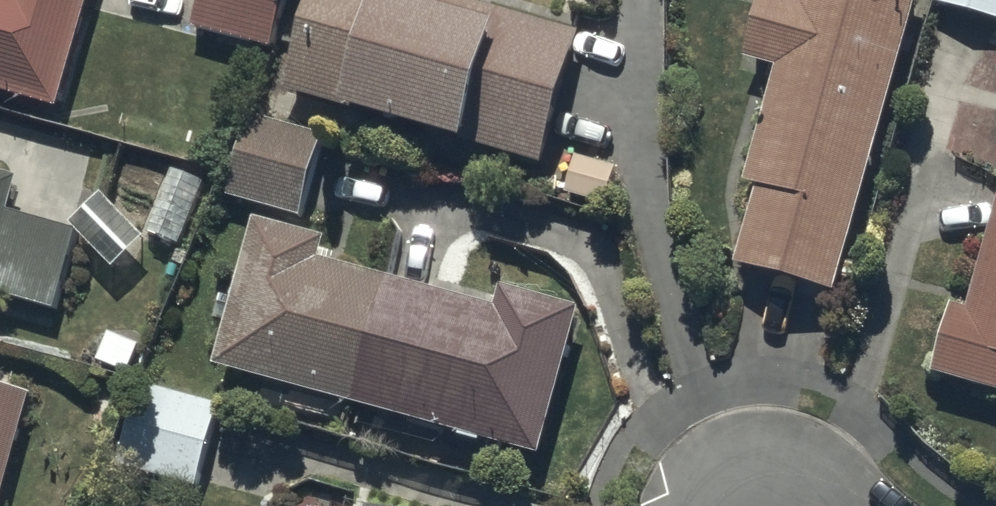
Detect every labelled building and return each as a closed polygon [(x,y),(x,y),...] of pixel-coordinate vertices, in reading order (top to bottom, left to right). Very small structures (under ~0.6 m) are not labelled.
[(62,109),(93,0),(0,0),(0,91),(62,109)] [(194,27),(274,49),(287,0),(202,0),(194,27)] [(296,6),(289,4),(278,42),(299,48),(287,90),(541,165),(579,35),(460,0),(298,0),(296,6)] [(916,0),(764,0),(748,60),(779,69),(746,187),(756,190),(735,263),(835,291),(916,0)] [(936,4),(951,7),(939,54),(966,61),(978,14),(995,19),(995,0),(937,0),(936,4)] [(323,130),(251,115),(230,199),(301,217),(323,130)] [(205,178),(170,166),(149,232),(183,243),(205,178)] [(5,210),(14,176),(0,172),(0,295),(55,310),(77,230),(5,210)] [(147,242),(103,193),(72,221),(117,271),(125,264),(130,270),(147,255),(141,247),(147,242)] [(326,238),(255,219),(217,366),(295,386),(289,406),(330,417),(334,401),(544,455),(582,308),(504,288),(499,308),(320,262),(326,238)] [(972,309),(953,304),(933,377),(995,393),(995,220),(972,309)] [(199,392),(146,378),(139,376),(116,464),(200,486),(221,405),(197,399),(199,392)] [(32,397),(0,388),(0,505),(3,505),(32,397)]
